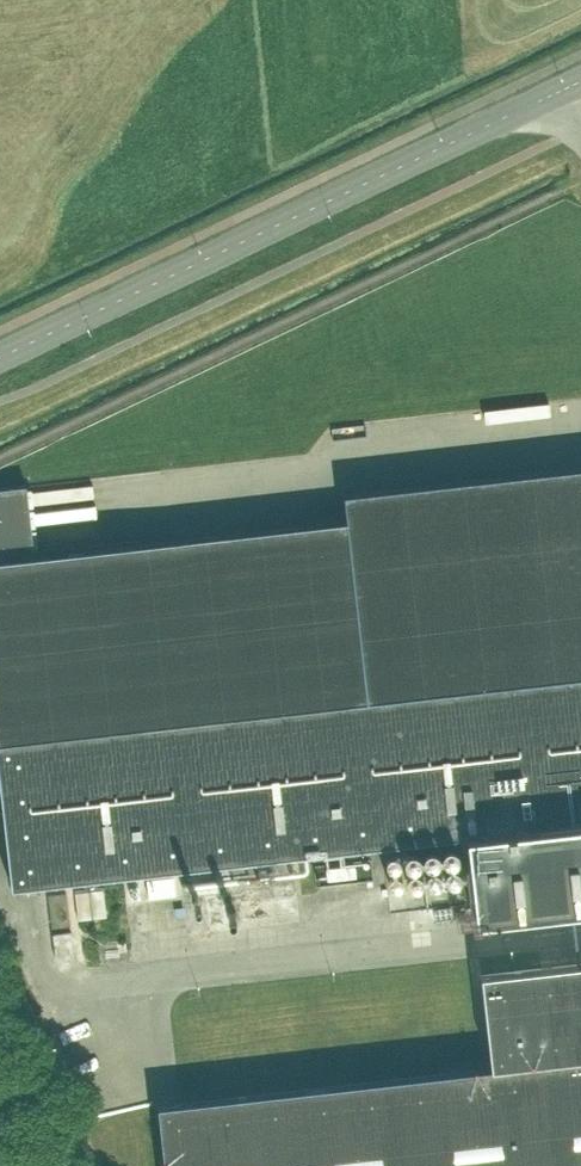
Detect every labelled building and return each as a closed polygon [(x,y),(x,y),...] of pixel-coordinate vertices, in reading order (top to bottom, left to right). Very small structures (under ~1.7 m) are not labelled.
[(345,497),(347,521),(35,557),(27,485),(0,489),(0,808),(3,807),(12,889),(85,881),(86,889),(75,890),(78,919),(106,916),(103,887),(99,887),(99,879),(470,836),(480,922),(580,910),(580,471),(345,497)] [(439,852),(392,855),(396,908),(431,905),(430,902),(456,900),(453,864),(440,865),(439,852)] [(213,925),(228,924),(226,896),(212,897),(213,925)] [(157,1106),(164,1165),(580,1165),(580,964),(480,975),(491,1068),(157,1106)]
